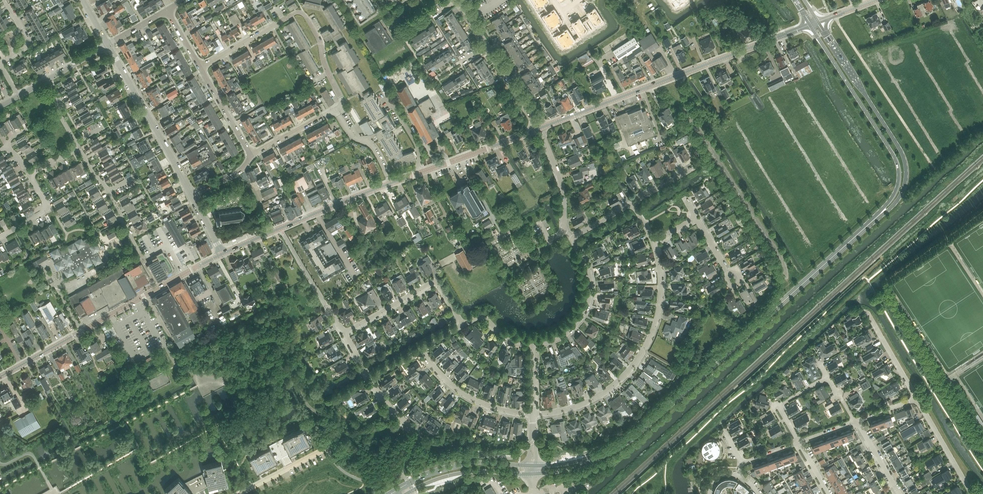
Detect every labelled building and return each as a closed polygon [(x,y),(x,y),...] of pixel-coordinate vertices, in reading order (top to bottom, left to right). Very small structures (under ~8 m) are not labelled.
[(97,6),(101,13),(110,8),(109,7),(112,5),(110,2),(114,0),(108,0),(97,6)] [(140,1),(146,12),(148,11),(149,11),(150,11),(151,10),(152,10),(151,9),(152,9),(148,2),(147,0),(145,0),(143,2),(142,0),(140,1)] [(158,5),(154,0),(151,0),(148,2),(152,9),(158,5)] [(298,6),(294,0),(288,0),(286,2),(291,10),(298,6)] [(368,0),(353,0),(353,2),(354,1),(356,1),(358,4),(357,8),(358,7),(360,8),(362,10),(361,14),(362,13),(364,13),(366,16),(366,17),(368,17),(369,15),(377,10),(375,7),(373,7),(368,0)] [(535,1),(538,6),(536,7),(538,10),(543,6),(542,4),(547,0),(537,0),(535,1)] [(923,2),(917,5),(918,7),(915,9),(913,10),(916,17),(922,14),(921,10),(924,9),(926,12),(929,11),(928,10),(934,7),(935,9),(937,8),(935,3),(933,4),(931,0),(929,0),(928,0),(925,0),(924,0),(925,1),(924,2),(925,2),(923,3),(923,2)] [(137,8),(141,15),(146,12),(140,1),(138,2),(139,3),(136,5),(136,7),(137,8)] [(515,3),(511,5),(516,12),(519,9),(515,3)] [(73,10),(70,4),(63,8),(70,20),(76,17),(72,10),(73,10)] [(122,4),(113,9),(116,14),(124,9),(122,4)] [(344,24),(340,17),(332,4),(324,9),(335,28),(331,31),(336,39),(343,35),(340,30),(345,28),(343,24),(344,24)] [(257,15),(261,22),(266,19),(262,11),(265,10),(262,6),(258,8),(259,11),(256,13),(257,15)] [(24,16),(25,18),(34,13),(32,8),(25,11),(27,14),(24,16)] [(182,17),(183,19),(192,13),(195,11),(194,9),(187,13),(186,10),(182,12),(181,11),(178,13),(181,17),(182,17)] [(447,21),(455,16),(451,9),(443,15),(447,21)] [(546,11),(541,15),(543,18),(545,16),(548,21),(557,15),(554,10),(548,14),(546,11)] [(594,10),(589,13),(592,18),(589,20),(592,25),(595,23),(601,20),(594,10)] [(37,17),(34,13),(25,18),(26,20),(29,19),(31,21),(37,17)] [(195,19),(198,17),(197,15),(194,17),(192,13),(183,19),(186,24),(195,19)] [(246,19),(251,28),(256,25),(252,18),(249,13),(247,14),(249,17),(246,19)] [(496,25),(509,17),(507,15),(505,16),(504,14),(501,16),(499,13),(495,16),(497,18),(493,21),(496,25)] [(876,13),(866,19),(871,28),(881,22),(876,13)] [(109,28),(120,22),(119,19),(117,21),(113,14),(108,17),(109,19),(106,21),(109,28)] [(236,25),(238,23),(233,15),(229,17),(234,26),(231,27),(236,36),(241,33),(236,25)] [(261,22),(257,15),(252,18),(256,25),(261,22)] [(557,15),(548,21),(551,26),(549,27),(551,30),(556,27),(554,24),(560,20),(557,15)] [(246,19),(244,16),(242,17),(244,20),(243,20),(245,23),(242,24),(245,31),(246,31),(248,30),(248,29),(251,28),(246,19)] [(450,25),(458,20),(455,16),(447,21),(450,25)] [(40,22),(37,17),(31,21),(32,24),(29,26),(31,28),(40,22)] [(498,30),(506,24),(505,22),(510,19),(509,17),(496,25),(498,30)] [(0,23),(0,29),(0,30),(7,26),(5,23),(8,22),(7,19),(0,23)] [(197,22),(195,19),(186,24),(184,25),(186,28),(188,27),(189,29),(201,22),(200,20),(197,22)] [(299,27),(295,20),(287,25),(291,32),(299,27)] [(458,20),(450,25),(453,29),(461,24),(458,20)] [(579,20),(573,23),(580,33),(585,29),(588,28),(585,22),(582,24),(579,20)] [(375,27),(365,33),(370,40),(366,43),(373,53),(393,41),(380,21),(373,25),(375,27)] [(43,27),(40,22),(31,28),(32,30),(35,28),(36,31),(43,27)] [(120,22),(109,28),(113,34),(118,31),(116,28),(122,25),(120,22)] [(888,22),(882,25),(885,30),(891,27),(888,22)] [(149,39),(156,35),(167,29),(163,23),(157,27),(159,30),(152,34),(150,31),(146,33),(149,39)] [(751,23),(738,29),(744,43),(753,38),(753,37),(756,35),(751,23)] [(236,36),(231,27),(229,24),(227,26),(228,27),(225,29),(227,33),(230,39),(236,36)] [(434,35),(436,38),(438,36),(436,34),(438,32),(433,24),(433,25),(433,24),(432,25),(429,27),(434,35)] [(461,24),(453,29),(450,31),(452,32),(454,31),(455,33),(463,28),(461,24)] [(501,34),(512,27),(510,25),(508,26),(506,24),(498,30),(501,34)] [(194,39),(201,35),(213,28),(211,25),(203,30),(202,28),(198,30),(191,33),(192,34),(191,34),(191,35),(192,37),(193,37),(194,39)] [(230,39),(227,33),(225,29),(222,25),(220,27),(224,34),(222,36),(225,42),(230,39)] [(62,32),(65,38),(67,36),(67,38),(68,38),(71,39),(72,39),(74,38),(77,44),(83,41),(83,40),(87,37),(83,30),(82,31),(80,27),(75,30),(73,26),(62,32)] [(46,32),(43,27),(36,31),(38,34),(35,35),(36,38),(46,32)] [(135,37),(144,31),(141,27),(132,34),(135,37)] [(299,27),(291,32),(294,39),(303,34),(299,27)] [(429,27),(427,28),(428,28),(425,30),(430,38),(434,35),(429,27)] [(509,38),(514,35),(516,33),(512,27),(501,34),(504,38),(507,36),(509,38)] [(458,37),(466,32),(463,28),(455,33),(458,37)] [(161,34),(163,38),(170,34),(167,29),(156,35),(157,36),(161,34)] [(321,33),(326,41),(333,37),(328,29),(321,33)] [(430,38),(425,30),(424,30),(423,30),(423,31),(421,33),(426,40),(430,38)] [(559,31),(554,35),(556,38),(558,36),(561,41),(570,35),(567,30),(561,34),(559,31)] [(36,38),(37,40),(40,38),(42,41),(48,37),(46,32),(36,38)] [(426,40),(421,33),(420,32),(419,33),(419,34),(417,35),(422,43),(423,45),(425,44),(424,42),(426,40)] [(461,42),(469,36),(466,32),(458,37),(456,39),(457,41),(459,39),(461,42)] [(662,68),(668,64),(662,55),(655,59),(650,51),(660,45),(651,33),(639,41),(642,45),(645,50),(650,57),(653,61),(658,70),(660,69),(660,70),(663,68),(662,68)] [(170,34),(163,38),(165,42),(161,44),(162,46),(173,40),(170,34)] [(298,45),(307,40),(303,34),(294,39),(298,45)] [(197,44),(204,40),(201,35),(194,39),(197,44)] [(417,35),(416,35),(415,36),(412,38),(415,42),(412,43),(416,49),(420,46),(420,45),(422,43),(417,35)] [(508,49),(518,42),(514,35),(509,38),(506,40),(507,43),(505,44),(508,49)] [(570,35),(561,41),(564,46),(567,44),(568,46),(571,43),(571,42),(573,40),(570,35)] [(273,36),(268,39),(272,45),(275,50),(277,49),(275,46),(278,44),(273,36)] [(463,46),(471,40),(469,36),(461,42),(463,46)] [(686,36),(681,39),(685,46),(690,43),(686,36)] [(704,53),(713,49),(712,48),(715,47),(711,36),(699,42),(704,53)] [(613,51),(619,59),(640,46),(634,37),(613,51)] [(671,44),(668,38),(663,40),(666,47),(671,44)] [(200,49),(207,45),(212,42),(211,40),(208,42),(206,39),(204,40),(197,44),(200,49)] [(216,40),(214,42),(217,47),(222,44),(219,39),(216,40)] [(268,39),(263,42),(266,48),(272,45),(268,39)] [(173,40),(162,46),(163,48),(167,45),(170,49),(176,45),(173,40)] [(307,49),(311,47),(307,40),(298,45),(302,51),(302,52),(307,49)] [(471,40),(463,46),(461,47),(462,49),(464,48),(466,50),(474,45),(471,40)] [(359,125),(363,131),(365,135),(371,134),(376,131),(377,134),(377,135),(381,142),(381,144),(383,144),(384,146),(384,148),(385,148),(386,150),(386,152),(388,152),(389,155),(389,157),(390,157),(391,157),(393,156),(394,155),(395,157),(396,159),(395,159),(396,162),(395,163),(396,164),(397,165),(398,165),(399,166),(400,164),(402,163),(403,164),(405,162),(407,161),(408,162),(409,161),(412,160),(413,160),(414,159),(416,158),(415,156),(417,156),(415,151),(403,155),(403,153),(401,151),(403,151),(402,149),(401,147),(400,147),(399,145),(399,142),(398,142),(396,140),(396,138),(395,138),(392,133),(389,129),(392,128),(393,130),(396,128),(387,113),(385,114),(383,110),(373,92),(370,94),(369,91),(364,94),(362,90),(370,86),(358,66),(354,68),(353,65),(360,60),(352,47),(350,48),(346,41),(338,47),(340,50),(332,54),(340,68),(343,66),(345,69),(338,73),(350,93),(352,92),(353,95),(360,92),(363,98),(361,99),(362,101),(362,103),(363,103),(365,105),(365,107),(366,107),(367,110),(367,112),(368,112),(370,114),(370,116),(371,116),(373,119),(368,121),(368,120),(359,125)] [(263,42),(258,45),(261,51),(263,54),(264,56),(267,55),(265,52),(264,49),(266,48),(263,42)] [(510,53),(521,46),(518,42),(508,49),(510,53)] [(123,52),(131,47),(129,45),(129,44),(126,46),(125,43),(119,45),(123,52)] [(255,46),(252,48),(256,54),(258,58),(256,59),(259,64),(262,62),(260,59),(259,57),(263,54),(261,51),(258,45),(257,45),(256,44),(255,45),(255,46)] [(680,61),(681,60),(682,61),(686,59),(685,58),(687,57),(680,44),(673,47),(680,61)] [(208,48),(207,45),(200,49),(204,54),(215,48),(214,45),(208,48)] [(131,47),(123,52),(126,58),(132,55),(131,55),(135,53),(133,49),(135,48),(134,46),(131,47)] [(447,50),(445,52),(450,60),(456,55),(450,46),(446,49),(447,50)] [(523,48),(521,46),(510,53),(513,57),(524,50),(523,48)] [(61,47),(56,50),(62,60),(64,58),(62,56),(65,54),(61,47)] [(640,47),(633,51),(637,56),(643,52),(640,47)] [(795,47),(793,48),(793,47),(789,49),(789,50),(788,51),(792,60),(800,56),(795,47)] [(303,60),(311,55),(307,49),(302,52),(302,51),(298,54),(303,60)] [(59,61),(62,60),(56,50),(52,53),(55,60),(58,58),(59,61)] [(170,60),(171,62),(182,55),(179,50),(170,55),(172,59),(170,60)] [(516,61),(526,54),(524,50),(513,57),(516,61)] [(248,51),(243,54),(246,60),(250,65),(252,64),(250,61),(249,58),(252,57),(248,51)] [(446,62),(450,60),(445,52),(441,54),(446,62)] [(52,53),(47,56),(52,65),(54,64),(53,61),(55,60),(52,53)] [(132,55),(126,58),(130,64),(135,61),(138,60),(141,58),(143,57),(141,54),(137,57),(135,53),(131,55),(132,55)] [(243,54),(238,57),(241,62),(241,63),(244,68),(247,67),(244,61),(246,60),(243,54)] [(442,65),(446,62),(441,54),(437,57),(442,65)] [(518,65),(529,58),(526,54),(516,61),(518,65)] [(179,65),(185,61),(182,55),(171,62),(172,63),(176,61),(179,65)] [(306,67),(315,62),(311,55),(303,60),(306,67)] [(791,72),(788,66),(786,66),(785,64),(781,55),(778,56),(776,57),(775,58),(780,68),(779,68),(780,69),(783,76),(785,80),(794,76),(791,71),(791,72)] [(47,56),(42,59),(45,65),(48,64),(50,67),(52,65),(47,56)] [(238,57),(233,60),(239,71),(237,72),(240,76),(244,73),(239,64),(241,63),(241,62),(238,57)] [(442,65),(437,57),(432,60),(438,67),(442,65)] [(478,69),(486,64),(488,63),(485,59),(484,60),(482,57),(472,63),(475,68),(477,67),(478,69)] [(590,58),(581,63),(583,67),(594,61),(591,57),(590,58)] [(651,62),(653,61),(650,57),(644,61),(652,74),(657,71),(651,62)] [(18,65),(22,71),(27,68),(25,64),(27,63),(25,60),(24,58),(19,61),(21,63),(18,65)] [(532,62),(529,58),(518,65),(521,70),(526,66),(528,69),(534,65),(532,62)] [(42,59),(37,61),(42,71),(45,70),(43,67),(45,65),(42,59)] [(432,60),(428,62),(425,65),(428,70),(432,68),(433,70),(438,67),(432,60)] [(806,60),(793,67),(798,76),(811,68),(806,60)] [(42,71),(37,61),(32,64),(32,65),(35,69),(36,71),(38,69),(40,72),(42,71)] [(135,61),(130,64),(133,71),(139,68),(135,61)] [(178,73),(189,66),(185,61),(179,65),(181,69),(177,71),(178,73)] [(319,69),(315,62),(306,67),(310,74),(319,69)] [(770,62),(759,67),(764,76),(768,74),(766,72),(770,70),(771,73),(774,71),(770,62)] [(22,71),(18,65),(15,66),(14,64),(9,67),(12,72),(14,70),(17,74),(22,71)] [(479,74),(489,68),(486,64),(478,69),(476,70),(479,74)] [(94,76),(97,81),(103,78),(101,75),(108,71),(104,65),(95,70),(97,75),(94,76)] [(525,80),(536,73),(538,72),(534,65),(528,69),(530,71),(522,76),(525,80)] [(189,66),(178,73),(179,74),(183,72),(185,76),(192,72),(189,66)] [(640,80),(646,77),(642,70),(640,66),(634,69),(640,80)] [(223,73),(228,69),(227,67),(224,69),(221,70),(219,67),(213,71),(216,76),(223,73)] [(482,79),(484,77),(492,72),(489,68),(479,74),(482,79)] [(620,68),(615,71),(624,86),(631,82),(627,75),(624,76),(620,68)] [(811,68),(798,76),(799,78),(812,71),(811,68)] [(139,80),(145,77),(144,74),(145,74),(143,71),(142,71),(142,70),(136,74),(139,80)] [(465,83),(469,80),(467,77),(470,76),(467,71),(460,75),(465,83)] [(634,71),(633,71),(627,75),(631,82),(638,79),(634,71)] [(731,80),(726,71),(723,72),(722,71),(718,73),(719,75),(715,76),(720,84),(727,80),(727,81),(731,80)] [(484,77),(482,79),(481,79),(482,81),(485,79),(486,81),(488,80),(490,84),(495,80),(493,77),(494,76),(492,72),(484,77)] [(223,73),(216,76),(219,81),(225,78),(231,75),(230,73),(227,74),(224,75),(223,73)] [(528,85),(536,79),(534,77),(537,75),(536,73),(525,80),(528,85)] [(64,83),(66,88),(75,83),(72,79),(75,77),(73,74),(65,79),(66,82),(64,83)] [(601,91),(603,91),(603,90),(606,88),(607,88),(602,80),(605,78),(602,74),(591,79),(593,84),(592,85),(594,89),(593,90),(593,91),(594,92),(595,93),(596,93),(596,92),(597,93),(601,91)] [(145,77),(139,80),(143,87),(149,83),(149,82),(152,81),(149,75),(145,77)] [(465,83),(460,75),(456,78),(461,86),(465,83)] [(704,79),(701,81),(706,91),(707,94),(712,91),(713,93),(717,90),(719,96),(722,94),(718,85),(715,87),(709,76),(706,78),(704,79)] [(186,89),(197,82),(194,77),(187,81),(189,85),(185,87),(186,89)] [(222,87),(229,83),(234,80),(233,78),(230,80),(230,79),(227,81),(225,78),(219,81),(219,82),(219,83),(220,84),(221,84),(222,87)] [(461,86),(456,78),(452,80),(457,88),(461,86)] [(536,79),(528,85),(530,89),(541,82),(538,78),(536,79)] [(783,78),(777,81),(777,83),(779,87),(785,84),(783,78)] [(104,79),(97,84),(99,88),(104,86),(106,90),(115,85),(112,79),(106,82),(104,79)] [(557,82),(561,88),(566,86),(562,79),(557,82)] [(457,88),(452,80),(448,83),(453,91),(457,88)] [(197,82),(186,89),(187,90),(191,88),(194,92),(200,88),(197,82)] [(229,83),(222,87),(225,92),(234,87),(235,89),(240,87),(237,82),(233,85),(233,84),(230,86),(229,83)] [(541,82),(530,89),(533,93),(544,86),(541,82)] [(66,88),(69,93),(76,89),(78,88),(75,83),(66,88)] [(453,91),(448,83),(443,86),(448,94),(453,91)] [(407,85),(398,90),(406,105),(406,104),(409,109),(409,110),(426,141),(433,138),(433,137),(440,133),(434,123),(432,120),(432,119),(430,120),(427,115),(437,110),(430,98),(420,103),(418,100),(416,101),(407,85)] [(569,91),(576,104),(581,101),(580,100),(581,99),(584,97),(577,86),(573,88),(573,89),(569,91)] [(150,99),(157,95),(160,93),(157,87),(153,90),(152,89),(146,92),(150,99)] [(193,100),(203,93),(200,88),(194,92),(196,96),(192,98),(193,100)] [(78,94),(76,89),(69,93),(67,94),(70,99),(78,94)] [(111,102),(113,101),(115,103),(119,100),(118,98),(122,96),(118,90),(108,96),(108,97),(107,98),(106,95),(101,98),(103,100),(105,99),(107,101),(110,100),(111,102)] [(231,101),(238,97),(242,95),(241,92),(236,95),(235,92),(228,96),(231,101)] [(328,92),(323,96),(326,101),(329,106),(331,105),(334,103),(335,103),(328,92)] [(203,93),(193,100),(194,101),(198,99),(200,103),(207,99),(203,93)] [(563,96),(563,97),(560,98),(563,103),(562,103),(566,110),(574,105),(568,95),(567,94),(566,93),(565,93),(563,94),(563,95),(563,96)] [(73,103),(74,103),(81,98),(78,94),(70,99),(73,103)] [(157,95),(150,99),(154,105),(160,102),(159,101),(160,100),(157,95)] [(313,99),(314,102),(311,104),(315,110),(320,107),(314,95),(312,96),(313,99)] [(557,106),(556,106),(560,113),(566,110),(562,103),(563,103),(560,98),(558,95),(555,97),(557,100),(554,102),(557,106)] [(83,97),(81,98),(74,103),(75,105),(77,109),(85,104),(83,101),(84,100),(83,97)] [(234,107),(241,103),(238,97),(231,101),(234,107)] [(306,107),(310,113),(315,110),(311,104),(310,101),(308,98),(307,99),(308,102),(307,102),(309,105),(306,107)] [(297,116),(299,119),(304,116),(301,109),(295,99),(291,101),(294,107),(296,106),(298,111),(295,112),(294,111),(292,112),(295,118),(297,116)] [(303,101),(301,102),(304,108),(301,109),(304,116),(310,113),(306,107),(303,101)] [(120,104),(114,107),(116,109),(118,108),(124,117),(127,115),(130,113),(127,108),(128,107),(125,103),(121,105),(120,104)] [(202,115),(213,108),(210,103),(203,107),(205,111),(201,113),(202,115)] [(241,103),(234,107),(237,112),(244,108),(243,106),(241,103)] [(79,112),(81,115),(88,111),(90,110),(88,107),(87,108),(85,104),(77,109),(79,113),(79,112)] [(164,105),(158,109),(162,117),(171,112),(167,104),(164,105)] [(548,110),(547,111),(551,118),(559,114),(555,107),(554,108),(552,105),(547,108),(548,110)] [(210,118),(216,114),(213,108),(202,115),(203,116),(207,114),(210,118)] [(284,118),(287,125),(293,122),(290,116),(292,114),(289,108),(284,111),(286,114),(287,117),(284,118)] [(624,115),(617,117),(628,145),(655,135),(646,110),(642,111),(641,108),(638,109),(637,110),(633,111),(632,110),(631,109),(630,110),(629,110),(628,111),(627,111),(626,111),(626,114),(624,115)] [(253,119),(249,117),(242,121),(245,126),(252,123),(262,117),(261,116),(266,114),(263,109),(257,113),(258,116),(253,119)] [(659,117),(662,121),(661,122),(663,126),(664,125),(665,125),(673,120),(669,115),(669,114),(666,109),(661,113),(662,115),(659,117)] [(479,110),(473,113),(477,119),(482,115),(479,110)] [(91,116),(88,111),(81,115),(80,116),(82,121),(91,116)] [(282,128),(279,121),(274,113),(274,112),(271,114),(276,122),(273,124),(277,130),(282,128)] [(279,121),(282,128),(287,125),(284,118),(281,113),(279,114),(281,117),(280,117),(282,120),(279,121)] [(492,122),(495,127),(499,124),(501,128),(504,126),(505,130),(507,129),(508,129),(512,127),(512,126),(513,125),(510,119),(511,118),(509,113),(504,116),(507,120),(504,121),(504,120),(503,121),(501,118),(496,121),(495,120),(492,122)] [(16,115),(17,117),(13,119),(18,127),(22,125),(21,124),(24,123),(24,122),(23,120),(19,114),(16,115)] [(216,114),(210,118),(212,122),(208,124),(209,126),(220,120),(216,114)] [(608,126),(611,132),(616,130),(612,122),(609,123),(606,117),(605,117),(604,114),(597,117),(602,128),(608,126)] [(197,121),(194,117),(193,118),(191,115),(187,117),(191,125),(192,124),(196,122),(197,121)] [(91,116),(82,121),(85,125),(94,121),(91,116)] [(134,117),(125,122),(120,125),(122,128),(126,126),(129,130),(132,128),(138,125),(134,117)] [(174,123),(170,117),(161,122),(164,129),(174,123)] [(15,129),(18,127),(13,119),(10,120),(10,119),(7,121),(12,130),(14,128),(15,129)] [(220,120),(209,126),(210,127),(214,125),(216,129),(223,125),(220,120)] [(9,131),(12,130),(7,121),(4,123),(5,124),(1,126),(6,134),(9,132),(9,131)] [(471,131),(477,142),(488,136),(485,131),(484,128),(484,129),(480,121),(474,124),(476,128),(471,130),(471,131)] [(252,123),(245,126),(249,131),(255,128),(257,127),(256,124),(253,125),(252,123)] [(328,123),(323,125),(327,134),(328,135),(333,132),(328,123)] [(165,130),(168,136),(174,133),(173,132),(178,130),(176,126),(177,125),(176,124),(175,125),(170,128),(165,130)] [(319,127),(317,128),(323,138),(324,140),(326,139),(325,135),(327,134),(323,125),(322,125),(321,125),(319,126),(319,127)] [(583,128),(587,137),(593,134),(589,125),(583,128)] [(252,137),(258,133),(260,132),(265,129),(264,127),(259,130),(259,129),(257,131),(255,128),(249,131),(252,137)] [(317,128),(312,131),(317,140),(318,142),(319,141),(319,140),(323,138),(317,128)] [(140,129),(136,131),(132,133),(136,140),(139,138),(138,137),(143,134),(141,131),(140,129)] [(228,135),(226,131),(225,129),(219,133),(221,137),(217,140),(218,141),(228,135)] [(451,131),(446,133),(448,138),(453,135),(457,142),(463,139),(458,130),(453,133),(451,131)] [(312,131),(307,134),(312,143),(309,144),(311,148),(313,146),(315,145),(314,142),(317,140),(312,131)] [(181,134),(180,132),(170,138),(174,144),(181,140),(178,136),(181,134)] [(258,133),(252,137),(255,142),(268,134),(266,132),(259,136),(258,133)] [(564,133),(559,135),(560,139),(558,140),(561,147),(574,142),(570,134),(565,136),(564,133)] [(593,134),(587,137),(590,144),(596,142),(593,134)] [(687,134),(676,141),(679,144),(683,142),(684,144),(690,140),(689,137),(687,134)] [(228,135),(218,141),(219,143),(223,141),(225,145),(232,141),(228,135)] [(17,143),(17,144),(19,147),(27,143),(25,139),(26,139),(25,136),(16,141),(17,143)] [(89,142),(91,147),(100,142),(97,137),(89,142)] [(301,137),(296,140),(299,146),(302,152),(304,151),(305,151),(302,145),(305,143),(302,139),(301,137)] [(185,138),(175,145),(179,152),(182,150),(184,153),(187,151),(187,150),(196,144),(194,140),(188,144),(185,141),(186,140),(185,138)] [(139,142),(131,146),(133,149),(138,147),(140,151),(139,151),(140,153),(150,148),(146,139),(139,143),(139,142)] [(296,140),(290,143),(294,149),(299,146),(296,140)] [(224,152),(235,146),(232,141),(225,145),(227,148),(223,151),(224,152)] [(103,147),(100,142),(91,147),(94,152),(97,150),(103,147)] [(191,152),(187,154),(189,158),(188,158),(189,159),(193,167),(194,167),(197,165),(199,168),(212,161),(212,160),(216,158),(207,142),(195,149),(191,152)] [(29,146),(27,143),(19,147),(21,151),(22,150),(23,153),(25,152),(32,148),(30,145),(29,146)] [(290,143),(285,146),(289,152),(292,157),(294,156),(291,151),(294,149),(290,143)] [(100,156),(108,152),(111,150),(111,149),(110,148),(109,148),(108,148),(106,145),(103,147),(97,150),(99,153),(98,153),(100,156)] [(235,146),(224,152),(225,154),(229,152),(232,156),(238,152),(235,146)] [(285,146),(280,149),(287,161),(292,158),(292,157),(289,152),(285,146)] [(34,147),(32,148),(25,152),(26,155),(28,159),(36,154),(34,151),(35,150),(34,147)] [(517,151),(521,159),(522,159),(523,162),(526,160),(527,161),(530,159),(526,152),(525,152),(523,148),(517,151)] [(673,150),(676,157),(679,155),(683,161),(689,158),(684,149),(680,152),(677,148),(673,150)] [(111,150),(108,152),(100,156),(102,160),(104,163),(112,159),(113,158),(111,155),(112,154),(112,153),(113,153),(113,152),(112,152),(111,150)] [(143,153),(130,160),(134,169),(144,164),(142,159),(145,158),(146,159),(147,158),(149,161),(155,157),(151,150),(145,154),(144,155),(143,153)] [(568,159),(571,167),(581,162),(579,157),(582,155),(580,150),(574,153),(575,156),(568,159)] [(269,155),(272,161),(276,168),(279,167),(275,160),(278,158),(276,155),(274,152),(274,151),(273,151),(271,152),(271,153),(271,154),(269,155)] [(671,158),(665,161),(666,164),(667,167),(668,167),(669,169),(676,166),(674,163),(677,161),(673,153),(669,155),(671,158)] [(36,154),(28,159),(30,162),(32,165),(41,160),(39,157),(38,157),(36,154)] [(272,161),(269,155),(264,158),(270,170),(273,168),(269,162),(272,161)] [(497,156),(486,161),(490,168),(492,171),(496,169),(499,175),(504,172),(505,174),(510,172),(506,164),(497,168),(496,165),(500,163),(497,156)] [(537,156),(532,159),(534,163),(532,164),(535,168),(542,164),(537,156)] [(104,163),(103,163),(106,168),(114,163),(117,162),(114,157),(113,158),(112,159),(104,163)] [(151,161),(154,166),(151,168),(152,171),(156,169),(156,171),(162,167),(156,158),(151,161)] [(664,173),(659,165),(662,164),(659,158),(656,160),(657,162),(652,165),(650,162),(647,164),(649,167),(650,167),(654,173),(656,177),(664,173)] [(368,166),(372,174),(377,171),(374,163),(373,164),(372,160),(368,162),(370,165),(368,166)] [(79,164),(78,163),(75,165),(79,173),(82,172),(83,173),(86,171),(81,162),(79,164)] [(1,168),(4,173),(12,168),(10,163),(8,164),(1,168)] [(117,168),(114,163),(106,168),(108,173),(117,168)] [(644,169),(638,173),(639,175),(638,175),(642,182),(642,181),(644,184),(650,180),(648,176),(648,175),(650,174),(645,164),(642,166),(644,169)] [(76,175),(79,173),(75,165),(71,167),(71,168),(69,169),(73,177),(73,178),(77,177),(76,175)] [(573,173),(576,182),(584,180),(582,174),(588,172),(587,166),(579,168),(580,171),(573,173)] [(196,182),(205,177),(210,175),(205,167),(202,169),(203,171),(193,177),(196,182)] [(4,173),(6,177),(15,172),(12,168),(4,173)] [(73,177),(69,169),(68,168),(63,171),(68,179),(73,177)] [(108,173),(111,177),(119,173),(117,168),(108,173)] [(255,168),(246,172),(249,178),(250,177),(252,181),(257,179),(255,174),(257,173),(255,168)] [(352,175),(356,182),(363,179),(359,171),(358,169),(354,171),(355,173),(352,175)] [(476,172),(481,180),(483,178),(485,181),(488,179),(490,183),(493,181),(489,175),(486,176),(482,169),(476,172)] [(303,172),(307,181),(312,178),(307,170),(303,172)] [(63,182),(68,179),(63,171),(59,174),(63,182)] [(151,184),(153,186),(154,185),(161,182),(160,180),(166,176),(164,171),(157,174),(156,174),(149,177),(152,183),(151,183),(151,184)] [(6,177),(9,182),(18,177),(15,172),(6,177)] [(515,172),(511,175),(518,187),(522,184),(515,172)] [(122,177),(119,173),(111,177),(114,182),(122,177)] [(59,174),(54,176),(59,185),(63,182),(59,174)] [(628,183),(632,191),(638,187),(634,181),(637,180),(634,174),(629,177),(631,180),(628,183)] [(269,181),(269,180),(266,175),(257,180),(260,186),(261,185),(263,184),(264,186),(270,183),(269,181)] [(356,182),(352,175),(349,176),(348,175),(344,176),(345,178),(348,186),(356,182)] [(54,187),(59,185),(54,176),(49,179),(54,187)] [(295,179),(292,181),(292,182),(294,185),(297,192),(300,191),(304,189),(309,187),(304,176),(300,177),(295,179)] [(20,182),(18,177),(9,182),(12,187),(20,182)] [(158,185),(161,190),(171,184),(167,178),(160,182),(161,184),(158,185)] [(332,181),(333,183),(334,187),(337,186),(338,188),(339,187),(339,188),(340,188),(341,188),(343,187),(343,186),(344,186),(343,185),(345,185),(342,179),(336,181),(335,180),(332,181)] [(323,182),(316,185),(318,188),(321,194),(324,198),(327,197),(328,197),(329,196),(329,195),(330,195),(323,182)] [(579,198),(582,203),(589,199),(588,196),(589,195),(587,189),(593,186),(591,182),(584,186),(586,188),(580,191),(582,196),(579,198)] [(88,191),(90,194),(98,190),(96,186),(94,183),(85,188),(87,192),(88,191)] [(22,184),(12,189),(16,196),(26,190),(24,187),(23,187),(22,184)] [(416,195),(422,205),(430,201),(430,200),(433,198),(427,187),(425,184),(415,189),(417,194),(416,195)] [(461,187),(458,189),(459,191),(464,201),(471,211),(468,213),(471,217),(472,216),(486,208),(474,187),(473,187),(472,184),(469,185),(468,184),(464,186),(464,185),(461,187)] [(693,191),(698,201),(706,196),(706,197),(709,195),(706,189),(703,191),(700,186),(693,191)] [(261,193),(265,200),(277,194),(273,187),(261,193)] [(164,195),(166,199),(172,196),(172,195),(176,193),(173,188),(166,192),(167,194),(164,195)] [(318,202),(323,200),(317,189),(316,190),(312,191),(318,202)] [(16,196),(18,199),(20,202),(27,198),(29,197),(27,194),(28,194),(26,190),(16,196)] [(91,198),(92,201),(101,196),(100,193),(98,190),(90,194),(92,197),(91,198)] [(132,196),(134,200),(145,194),(143,191),(132,196)] [(312,191),(307,194),(313,205),(314,205),(316,204),(316,203),(318,202),(312,191)] [(459,191),(450,197),(455,206),(459,211),(461,212),(463,211),(464,209),(465,208),(468,213),(471,211),(464,201),(459,191)] [(161,192),(152,197),(153,201),(163,196),(161,192)] [(617,196),(609,200),(612,206),(620,202),(619,200),(622,198),(619,192),(616,194),(617,196)] [(120,201),(122,205),(130,200),(128,197),(129,196),(128,193),(119,198),(120,201)] [(294,197),(292,198),(294,201),(296,205),(293,207),(297,215),(303,213),(300,207),(301,207),(300,205),(302,204),(300,201),(298,195),(294,197)] [(701,205),(705,212),(714,207),(711,200),(714,198),(712,195),(706,199),(707,201),(701,205)] [(96,203),(97,207),(105,202),(103,199),(101,196),(92,201),(94,204),(96,203)] [(169,198),(164,201),(166,206),(167,206),(169,204),(173,210),(175,209),(182,205),(177,196),(170,200),(169,198)] [(414,204),(414,205),(411,206),(406,196),(400,200),(407,211),(411,208),(417,217),(420,215),(414,204)] [(55,205),(57,209),(65,204),(63,201),(64,200),(62,197),(53,202),(55,205)] [(27,198),(20,202),(18,203),(20,206),(21,205),(23,208),(31,204),(29,200),(27,198)] [(132,204),(130,200),(122,205),(124,208),(126,211),(135,206),(133,203),(132,204)] [(407,211),(400,200),(394,203),(401,214),(407,211)] [(358,204),(364,216),(360,218),(361,220),(358,221),(365,234),(378,226),(368,209),(367,209),(363,201),(358,204)] [(387,201),(381,205),(387,214),(390,212),(391,214),(394,213),(387,201)] [(100,214),(101,213),(108,209),(107,206),(107,205),(105,202),(97,207),(99,210),(98,211),(100,214)] [(279,223),(286,221),(280,207),(282,207),(281,203),(274,206),(275,209),(274,210),(279,223)] [(33,207),(31,204),(23,208),(22,209),(24,212),(25,215),(29,213),(34,210),(33,208),(33,207)] [(66,207),(65,204),(57,209),(59,212),(61,215),(70,210),(68,207),(66,207)] [(289,219),(296,216),(292,207),(291,205),(285,208),(287,212),(286,212),(289,219)] [(381,205),(376,208),(383,220),(385,218),(384,216),(387,214),(381,205)] [(127,214),(129,217),(137,213),(135,210),(136,209),(135,206),(126,211),(128,214),(127,214)] [(275,209),(274,206),(270,207),(271,211),(270,211),(275,225),(279,223),(274,210),(275,209)] [(104,215),(106,218),(114,214),(112,210),(110,207),(108,209),(101,213),(103,216),(104,215)] [(708,217),(712,223),(721,217),(718,211),(719,210),(718,208),(718,207),(717,208),(715,209),(710,212),(711,215),(708,217)] [(191,212),(188,208),(182,211),(181,209),(176,212),(177,214),(180,213),(182,217),(191,212)] [(429,221),(429,222),(433,220),(431,216),(434,215),(430,209),(424,212),(428,219),(429,221)] [(71,213),(70,210),(61,215),(62,217),(64,221),(72,217),(70,214),(71,213)] [(241,210),(214,214),(216,222),(220,221),(220,223),(242,220),(245,217),(244,213),(241,210)] [(572,221),(575,228),(584,223),(582,220),(585,219),(584,218),(586,217),(583,211),(576,215),(578,218),(572,221)] [(191,212),(182,217),(184,221),(182,223),(183,226),(189,223),(187,220),(193,217),(191,212)] [(483,212),(475,216),(477,221),(485,216),(483,212)] [(140,215),(139,216),(137,213),(129,217),(131,221),(132,221),(133,224),(142,219),(140,215)] [(116,217),(114,214),(106,218),(108,221),(107,222),(109,225),(118,220),(116,217)] [(152,214),(147,217),(150,222),(155,219),(152,214)] [(331,220),(335,226),(337,228),(339,227),(343,225),(337,216),(331,220)] [(75,219),(74,220),(72,217),(64,221),(66,225),(67,227),(77,222),(75,219)] [(165,221),(178,246),(185,242),(172,217),(168,219),(165,221)] [(715,230),(719,236),(729,230),(727,226),(730,225),(729,223),(730,222),(727,218),(719,223),(721,226),(715,230)] [(331,232),(337,228),(335,226),(331,220),(325,223),(331,232)] [(490,220),(483,223),(486,229),(493,225),(490,220)] [(148,229),(143,221),(134,226),(138,234),(148,229)] [(190,225),(189,223),(183,226),(185,228),(186,228),(188,232),(198,227),(196,222),(190,225)] [(49,225),(44,228),(49,237),(54,234),(53,233),(49,225)] [(623,230),(626,235),(628,234),(631,238),(640,233),(636,226),(630,230),(628,227),(623,230)] [(198,227),(188,232),(190,236),(190,237),(191,240),(196,237),(195,235),(201,231),(198,227)] [(44,228),(40,231),(39,231),(43,238),(44,239),(49,237),(44,228)] [(38,240),(43,238),(39,231),(40,231),(39,229),(34,232),(38,240)] [(336,272),(342,269),(346,267),(340,257),(337,259),(336,256),(328,261),(320,246),(326,242),(325,240),(328,238),(323,229),(314,234),(314,235),(310,237),(310,236),(301,242),(307,251),(308,250),(310,253),(308,253),(317,267),(318,267),(319,269),(318,270),(324,279),(333,274),(333,273),(336,271),(336,272)] [(723,241),(727,248),(735,243),(733,238),(738,235),(737,232),(736,230),(725,236),(727,239),(723,241)] [(34,243),(38,240),(34,232),(29,234),(34,243)] [(687,242),(691,249),(696,246),(695,243),(699,240),(694,232),(687,236),(690,241),(687,242)] [(59,248),(50,252),(54,259),(55,261),(54,262),(54,263),(55,264),(59,270),(62,268),(67,277),(75,273),(77,276),(85,271),(84,268),(86,267),(92,264),(94,262),(96,265),(102,262),(98,254),(97,252),(100,250),(96,243),(93,245),(92,245),(89,240),(84,243),(83,240),(81,238),(66,247),(67,247),(61,251),(59,248)] [(206,242),(202,244),(207,253),(211,250),(208,244),(210,243),(208,238),(205,239),(206,242)] [(337,242),(340,248),(346,244),(343,238),(337,242)] [(21,249),(16,240),(6,246),(11,254),(21,249)] [(637,240),(629,243),(631,249),(634,247),(636,252),(646,247),(643,240),(638,243),(637,240)] [(675,243),(680,251),(685,248),(687,250),(689,249),(685,241),(683,243),(681,240),(675,243)] [(270,248),(275,256),(279,253),(280,254),(283,252),(283,253),(288,251),(284,243),(281,245),(281,244),(276,247),(275,245),(270,248)] [(207,253),(202,244),(198,246),(196,244),(193,245),(196,251),(199,249),(202,255),(207,253)] [(737,251),(730,255),(734,262),(737,260),(740,258),(743,256),(739,250),(743,248),(741,244),(735,248),(737,251)] [(593,252),(598,262),(601,260),(603,263),(610,258),(608,255),(606,256),(603,250),(603,249),(604,248),(603,247),(602,246),(601,246),(600,246),(596,248),(597,250),(593,252)] [(663,250),(668,257),(674,253),(676,256),(679,254),(675,247),(672,249),(670,246),(663,250)] [(250,257),(254,265),(257,263),(255,259),(265,254),(261,248),(256,251),(255,250),(251,253),(253,256),(250,257)] [(2,258),(4,262),(10,258),(6,251),(2,253),(0,249),(0,259),(2,258)] [(463,250),(455,254),(465,272),(473,268),(463,250)] [(163,251),(151,258),(152,260),(153,260),(154,262),(158,270),(153,273),(158,280),(159,282),(169,277),(168,275),(174,271),(174,269),(167,256),(165,255),(163,251)] [(699,251),(693,255),(695,258),(697,257),(701,264),(710,258),(706,251),(701,254),(699,251)] [(637,261),(635,265),(639,267),(642,263),(645,262),(646,264),(651,263),(649,258),(647,259),(645,255),(643,255),(643,253),(636,256),(636,257),(637,261)] [(38,264),(49,258),(47,254),(36,261),(38,264)] [(418,266),(424,276),(432,271),(428,264),(431,262),(428,256),(423,259),(425,262),(418,266)] [(231,262),(230,262),(235,271),(243,267),(245,270),(245,272),(252,268),(253,270),(255,269),(253,266),(249,258),(245,259),(243,260),(242,257),(236,261),(235,260),(234,260),(233,260),(231,261),(231,262)] [(749,269),(755,266),(756,266),(752,259),(749,261),(748,259),(740,263),(743,269),(748,267),(749,269)] [(153,260),(148,262),(153,273),(158,270),(154,262),(153,260)] [(607,277),(612,275),(615,274),(613,267),(616,266),(615,262),(605,265),(606,268),(600,270),(602,278),(606,276),(607,277)] [(138,263),(124,271),(135,290),(139,287),(130,271),(135,268),(136,270),(141,267),(138,263)] [(705,266),(699,270),(700,273),(705,270),(710,278),(718,274),(713,265),(707,268),(705,266)] [(218,269),(216,266),(207,271),(211,278),(209,279),(211,284),(214,282),(215,285),(213,286),(214,288),(221,285),(216,275),(220,273),(221,275),(224,274),(221,268),(218,269)] [(749,269),(751,272),(746,274),(750,280),(757,276),(756,273),(758,271),(756,266),(755,266),(749,269)] [(102,278),(68,298),(73,307),(79,303),(80,303),(85,313),(87,312),(89,315),(97,310),(97,311),(108,304),(110,307),(112,306),(128,296),(136,292),(135,290),(124,271),(122,267),(121,268),(102,278)] [(135,268),(130,271),(139,287),(144,284),(137,271),(141,268),(141,267),(136,270),(135,268)] [(406,277),(410,284),(419,279),(417,276),(420,274),(415,267),(409,270),(411,274),(406,277)] [(671,271),(671,281),(680,280),(679,273),(682,272),(682,267),(675,268),(675,271),(671,271)] [(141,268),(137,271),(144,284),(149,282),(141,268)] [(278,269),(273,271),(277,280),(282,277),(278,269)] [(648,273),(647,270),(637,271),(637,277),(640,277),(641,282),(652,280),(651,273),(648,273)] [(402,274),(391,280),(398,291),(406,287),(403,283),(406,281),(402,274)] [(194,278),(193,279),(201,292),(207,288),(199,276),(200,276),(199,275),(199,276),(195,278),(194,278)] [(752,285),(756,292),(768,286),(764,279),(765,278),(762,275),(756,279),(758,282),(752,285)] [(192,280),(188,282),(187,283),(195,296),(201,292),(193,279),(192,280),(192,279),(191,280),(192,280)] [(601,284),(601,291),(612,290),(611,285),(614,285),(614,279),(607,280),(608,283),(601,284)] [(178,282),(169,287),(174,295),(186,315),(188,313),(192,320),(202,314),(198,308),(200,307),(184,281),(182,282),(181,280),(178,282)] [(710,281),(703,285),(705,289),(707,287),(711,294),(720,288),(717,282),(711,284),(710,281)] [(380,289),(387,300),(393,296),(390,291),(393,290),(388,282),(381,287),(380,286),(379,286),(378,287),(378,288),(379,289),(380,289)] [(234,298),(226,283),(215,288),(224,304),(234,298)] [(673,285),(673,288),(676,288),(676,294),(687,294),(687,288),(685,288),(685,284),(681,285),(681,283),(675,284),(675,285),(673,285)] [(654,289),(645,289),(645,286),(638,286),(638,292),(642,292),(642,297),(652,297),(652,294),(654,294),(654,289)] [(155,297),(154,298),(154,301),(153,302),(160,314),(160,313),(180,347),(196,338),(174,297),(169,288),(155,297)] [(358,300),(360,300),(359,302),(361,305),(359,306),(362,312),(374,305),(374,304),(375,304),(372,303),(372,301),(372,300),(378,296),(373,288),(367,292),(368,293),(360,298),(360,300),(358,299),(358,300)] [(752,290),(749,292),(747,288),(740,292),(746,303),(750,301),(751,301),(751,300),(753,299),(754,302),(758,300),(753,293),(752,290)] [(429,303),(433,310),(436,308),(435,307),(442,304),(436,293),(429,297),(432,301),(429,303)] [(241,300),(244,306),(249,304),(249,305),(255,302),(254,301),(255,300),(252,294),(250,295),(249,295),(244,298),(241,300)] [(600,297),(599,303),(603,303),(603,307),(608,308),(609,304),(610,304),(610,298),(613,299),(613,295),(605,294),(605,298),(600,297)] [(731,310),(733,309),(737,306),(741,313),(746,310),(740,300),(736,302),(733,296),(727,300),(729,303),(728,304),(731,310)] [(636,304),(635,306),(639,307),(639,312),(650,313),(651,306),(646,305),(647,302),(644,301),(636,300),(636,304)] [(671,300),(670,306),(675,306),(675,310),(685,310),(685,308),(688,308),(688,304),(685,304),(685,301),(671,300)] [(52,319),(58,329),(60,328),(60,329),(61,329),(62,329),(63,328),(64,327),(64,326),(65,325),(70,322),(67,317),(62,319),(59,314),(58,315),(50,301),(46,304),(44,301),(40,304),(41,306),(39,308),(47,322),(52,319)] [(415,306),(421,316),(428,312),(429,314),(432,313),(428,306),(425,308),(422,302),(415,306)] [(229,305),(221,309),(224,314),(232,309),(229,305)] [(404,317),(408,324),(411,323),(410,321),(416,317),(411,308),(404,312),(406,315),(404,317)] [(340,314),(345,323),(351,320),(349,317),(350,316),(354,314),(350,309),(346,311),(340,314)] [(594,317),(604,321),(605,317),(608,318),(610,312),(603,310),(602,313),(596,311),(594,317)] [(28,312),(23,315),(30,328),(35,325),(28,312)] [(848,320),(845,323),(848,329),(862,321),(858,315),(854,317),(852,315),(853,315),(851,312),(845,317),(848,319),(848,320)] [(633,313),(632,319),(635,320),(634,324),(638,325),(638,326),(641,326),(645,327),(647,320),(641,318),(642,315),(633,313)] [(408,324),(404,317),(401,318),(399,314),(393,318),(398,328),(404,324),(405,326),(408,324)] [(313,330),(314,330),(316,328),(317,330),(323,327),(320,321),(324,319),(321,315),(311,320),(312,322),(310,323),(310,324),(310,325),(310,326),(311,327),(311,328),(312,328),(312,329),(313,329),(313,330)] [(678,330),(682,332),(687,319),(680,316),(678,322),(673,320),(671,326),(666,324),(664,332),(666,332),(665,335),(670,337),(671,334),(676,336),(678,330)] [(389,321),(382,324),(387,333),(391,330),(393,334),(398,331),(395,326),(393,327),(389,321)] [(14,323),(9,326),(14,334),(19,332),(14,323)] [(42,323),(36,327),(39,332),(40,335),(41,335),(43,339),(45,338),(46,339),(47,337),(47,336),(49,336),(47,331),(45,327),(45,328),(42,323)] [(105,324),(105,325),(111,337),(116,334),(111,323),(108,325),(107,323),(105,324)] [(592,324),(586,332),(593,337),(599,329),(592,324)] [(102,326),(101,326),(108,338),(109,337),(111,337),(105,325),(102,326)] [(468,330),(466,331),(466,332),(467,335),(465,337),(469,341),(470,340),(473,342),(475,343),(473,345),(477,349),(479,346),(480,346),(484,342),(480,338),(483,334),(478,330),(478,329),(474,326),(471,330),(470,330),(469,330),(468,330)] [(633,330),(630,338),(635,340),(639,342),(642,334),(636,331),(637,328),(631,326),(630,329),(633,330)] [(839,336),(835,328),(828,332),(830,336),(833,334),(834,334),(836,337),(839,336)] [(26,331),(22,333),(27,342),(26,343),(28,346),(29,346),(30,346),(31,346),(32,345),(33,344),(34,343),(32,340),(35,339),(32,333),(31,333),(29,335),(26,331)] [(333,341),(334,343),(329,334),(325,336),(324,334),(325,334),(323,331),(314,336),(317,334),(320,339),(319,340),(323,347),(333,341)] [(862,335),(854,340),(857,346),(866,341),(871,338),(872,338),(872,337),(868,332),(868,331),(868,332),(863,335),(862,335)] [(359,337),(356,338),(360,344),(365,341),(367,344),(374,339),(371,335),(369,336),(367,332),(364,334),(363,333),(362,333),(361,333),(359,334),(359,335),(358,335),(359,337)] [(576,339),(583,347),(587,343),(591,348),(596,344),(589,338),(587,339),(581,334),(576,339)] [(98,362),(104,358),(111,354),(108,348),(102,351),(100,348),(96,341),(94,342),(93,342),(92,341),(91,342),(91,343),(91,344),(90,344),(92,348),(89,349),(91,353),(94,351),(96,355),(95,355),(98,362)] [(368,345),(369,347),(365,350),(366,352),(365,353),(367,357),(377,352),(375,348),(378,347),(375,341),(368,345)] [(488,341),(483,346),(479,351),(480,351),(481,352),(482,353),(483,352),(485,350),(491,355),(493,352),(496,348),(498,346),(492,341),(490,344),(488,341)] [(822,342),(816,346),(821,354),(822,354),(826,355),(826,356),(831,354),(837,351),(834,346),(831,348),(830,346),(826,348),(825,348),(822,342)] [(564,346),(570,356),(573,355),(574,355),(577,359),(582,355),(576,347),(573,349),(572,346),(571,345),(570,343),(564,346)] [(329,347),(325,350),(327,353),(330,358),(333,356),(335,360),(342,356),(341,353),(341,352),(341,353),(339,350),(337,347),(334,348),(334,349),(332,346),(333,345),(329,347)] [(615,353),(621,358),(623,356),(627,359),(634,350),(628,345),(621,353),(617,351),(615,353)] [(75,350),(74,350),(76,353),(75,353),(77,357),(78,357),(79,359),(80,359),(82,362),(86,359),(87,361),(92,358),(88,352),(85,354),(85,352),(81,346),(78,348),(78,347),(74,349),(75,350)] [(446,352),(441,346),(433,353),(438,359),(442,356),(444,359),(451,353),(449,350),(446,352)] [(570,356),(564,346),(559,349),(560,351),(560,352),(562,354),(558,356),(561,366),(567,364),(566,359),(566,358),(570,356)] [(502,349),(499,356),(500,358),(504,360),(504,361),(507,363),(510,355),(507,354),(508,352),(507,350),(504,348),(502,349)] [(872,351),(872,352),(862,357),(865,363),(875,357),(882,353),(881,350),(879,351),(878,348),(872,351)] [(60,355),(68,368),(70,367),(69,365),(72,363),(67,352),(66,352),(63,354),(62,354),(60,355)] [(610,366),(614,369),(616,367),(619,369),(623,364),(616,359),(619,356),(613,352),(611,355),(614,358),(610,362),(612,363),(610,366)] [(558,363),(556,358),(556,356),(553,357),(552,353),(542,356),(545,364),(552,362),(554,368),(559,366),(558,363)] [(111,354),(104,358),(106,363),(113,358),(111,354)] [(509,370),(508,374),(514,374),(514,368),(516,368),(524,367),(524,364),(523,354),(516,355),(516,358),(516,360),(512,360),(511,362),(510,365),(510,367),(509,370)] [(68,368),(60,355),(59,356),(58,356),(58,357),(55,359),(54,359),(60,369),(64,367),(65,370),(68,368)] [(808,364),(804,366),(808,372),(807,372),(809,375),(812,380),(820,375),(813,363),(816,361),(813,356),(806,361),(808,364)] [(832,359),(834,362),(827,366),(831,372),(839,368),(837,364),(841,361),(838,356),(832,359)] [(596,357),(594,359),(600,366),(602,363),(596,357)] [(442,364),(444,365),(443,366),(448,370),(452,367),(454,369),(459,363),(455,359),(452,362),(449,359),(446,362),(445,361),(442,364)] [(673,372),(670,370),(652,359),(650,363),(649,363),(647,366),(647,368),(645,371),(652,375),(656,368),(667,375),(667,377),(669,378),(673,372)] [(331,365),(333,367),(336,370),(338,373),(340,373),(346,370),(346,371),(350,369),(348,365),(347,365),(346,364),(347,363),(347,362),(347,361),(346,360),(343,363),(341,360),(331,365)] [(411,379),(418,374),(420,373),(418,370),(421,368),(418,363),(409,369),(411,372),(408,374),(411,379)] [(456,376),(456,377),(456,378),(457,379),(458,379),(459,379),(462,381),(464,380),(463,379),(468,374),(465,371),(468,368),(462,363),(455,371),(457,374),(456,375),(456,376)] [(49,364),(40,369),(43,375),(46,373),(48,377),(55,373),(49,364)] [(599,373),(606,381),(611,376),(606,371),(608,369),(604,364),(600,368),(602,370),(599,373)] [(881,368),(873,373),(875,378),(880,376),(886,380),(889,376),(890,377),(893,375),(890,371),(891,370),(887,364),(881,368)] [(804,383),(804,384),(800,378),(803,376),(800,371),(795,374),(797,376),(791,379),(792,379),(797,388),(795,389),(801,386),(800,386),(804,384),(804,383)] [(635,383),(641,388),(646,381),(659,391),(660,390),(661,388),(662,387),(657,383),(652,379),(643,372),(641,375),(640,375),(637,379),(637,380),(635,383)] [(848,380),(844,372),(834,378),(839,385),(845,381),(847,384),(852,381),(851,378),(848,380)] [(422,376),(420,374),(414,378),(417,381),(420,379),(427,387),(433,382),(426,374),(422,376)] [(585,379),(591,388),(593,387),(595,387),(599,386),(598,384),(599,383),(593,374),(585,379)] [(392,379),(390,375),(381,381),(385,387),(391,383),(393,386),(399,382),(395,377),(392,379)] [(25,383),(22,385),(24,388),(29,385),(31,388),(34,386),(32,383),(28,376),(22,379),(23,382),(24,382),(25,383)] [(45,389),(46,389),(50,387),(44,377),(40,379),(45,389)] [(466,386),(475,390),(476,391),(478,387),(481,389),(485,381),(482,379),(480,383),(470,378),(466,386)] [(572,386),(576,396),(583,392),(582,389),(585,388),(581,379),(575,381),(576,384),(572,386)] [(866,379),(860,383),(864,390),(870,386),(866,379)] [(562,391),(558,393),(559,398),(558,398),(560,402),(567,400),(565,394),(569,393),(567,386),(564,380),(559,382),(561,388),(562,391)] [(882,390),(878,392),(883,401),(886,399),(884,396),(885,395),(889,393),(891,396),(898,392),(896,389),(900,387),(897,381),(882,389),(882,390)] [(395,389),(390,393),(394,399),(402,393),(398,387),(400,386),(399,383),(393,387),(395,389)] [(485,393),(484,396),(490,398),(491,394),(495,395),(498,385),(495,384),(494,387),(488,385),(487,387),(485,387),(483,392),(485,393)] [(623,394),(629,400),(634,394),(645,404),(647,402),(649,400),(632,384),(631,384),(629,386),(629,387),(626,390),(626,392),(623,394)] [(779,388),(780,389),(774,393),(777,398),(783,395),(784,396),(791,392),(789,388),(788,389),(786,384),(783,386),(779,388)] [(816,390),(813,391),(813,392),(816,390),(821,398),(817,401),(818,404),(825,400),(824,397),(829,394),(824,385),(822,386),(821,386),(821,387),(816,390)] [(497,400),(505,402),(507,396),(510,396),(512,387),(505,386),(503,391),(500,391),(497,400)] [(1,400),(2,399),(3,402),(11,397),(12,399),(11,400),(16,408),(21,405),(17,397),(14,398),(13,396),(8,387),(9,387),(8,387),(4,389),(4,388),(2,390),(1,390),(2,390),(0,391),(0,400),(1,400)] [(436,391),(434,389),(429,395),(431,397),(433,395),(438,400),(444,393),(439,388),(436,391)] [(555,400),(553,390),(547,391),(548,395),(542,396),(544,406),(552,405),(551,401),(555,400)] [(512,395),(512,406),(520,406),(520,402),(523,402),(523,396),(523,391),(517,391),(517,395),(512,395)] [(360,395),(358,392),(351,395),(354,399),(356,398),(360,405),(370,399),(366,393),(363,395),(361,395),(360,395)] [(403,400),(398,404),(399,404),(398,405),(398,406),(401,409),(402,409),(403,409),(410,403),(407,400),(411,397),(407,393),(401,397),(403,400)] [(853,399),(851,400),(849,401),(852,407),(855,406),(855,407),(861,405),(860,403),(862,402),(861,400),(861,399),(861,397),(860,397),(859,395),(859,396),(857,393),(851,396),(853,399)] [(610,404),(615,410),(621,405),(629,415),(633,411),(620,395),(617,398),(617,397),(613,400),(613,402),(610,404)] [(769,402),(765,401),(767,397),(767,396),(760,395),(759,400),(757,400),(755,405),(756,405),(756,406),(757,407),(757,408),(758,408),(759,407),(760,406),(767,408),(769,402)] [(445,398),(440,404),(442,407),(444,405),(449,409),(455,401),(450,397),(447,400),(445,398)] [(792,406),(790,407),(787,409),(790,416),(800,411),(796,404),(798,403),(796,400),(790,404),(792,406)] [(834,406),(832,403),(825,407),(827,410),(829,409),(833,415),(837,412),(838,413),(843,412),(842,410),(838,403),(834,406)] [(414,421),(421,412),(423,410),(416,404),(412,409),(414,411),(409,417),(414,421)] [(367,409),(366,406),(360,410),(362,412),(365,410),(368,416),(377,411),(373,405),(367,409)] [(597,414),(602,423),(607,419),(605,416),(611,412),(608,407),(605,409),(603,405),(598,408),(600,412),(597,414)] [(457,410),(456,415),(459,416),(458,416),(464,418),(463,421),(468,424),(474,427),(477,417),(472,415),(471,415),(468,414),(470,409),(462,406),(460,412),(457,410)] [(905,410),(895,414),(897,420),(908,416),(914,414),(912,407),(905,410)] [(32,411),(14,421),(22,436),(41,426),(32,411)] [(426,416),(421,412),(414,421),(415,420),(419,424),(423,419),(426,421),(430,417),(427,414),(426,416)] [(582,420),(586,430),(592,427),(591,425),(598,422),(594,415),(591,416),(589,412),(584,415),(586,419),(582,420)] [(767,415),(766,412),(760,416),(761,419),(762,418),(766,425),(776,420),(772,413),(767,415)] [(793,420),(796,426),(796,425),(798,428),(802,426),(807,425),(806,423),(807,423),(806,420),(809,418),(806,413),(793,420)] [(975,416),(982,429),(982,422),(978,414),(975,416)] [(887,418),(884,419),(887,426),(888,429),(890,428),(890,425),(894,424),(890,415),(886,417),(887,418)] [(435,420),(431,417),(426,423),(429,425),(427,428),(429,430),(428,431),(431,433),(432,432),(434,434),(436,432),(437,433),(439,429),(438,429),(440,427),(442,424),(435,419),(435,420)] [(483,431),(483,430),(484,430),(485,428),(488,429),(491,418),(485,417),(483,423),(480,422),(478,428),(481,429),(481,430),(482,430),(483,431)] [(491,418),(488,429),(490,429),(490,432),(496,434),(498,428),(495,427),(497,420),(491,418)] [(732,427),(730,428),(734,435),(739,432),(742,430),(740,426),(742,425),(739,419),(731,424),(732,427)] [(881,419),(877,420),(880,429),(887,426),(884,419),(881,420),(881,419)] [(567,426),(570,434),(571,435),(575,434),(576,432),(576,430),(582,428),(580,422),(577,423),(576,420),(570,422),(571,425),(567,426)] [(873,431),(880,429),(877,420),(873,422),(874,423),(870,424),(873,431)] [(499,427),(497,433),(503,435),(504,432),(508,433),(510,423),(503,421),(502,428),(499,427)] [(510,439),(513,439),(514,432),(521,433),(522,423),(515,422),(515,426),(512,426),(511,433),(510,439)] [(923,429),(924,429),(924,428),(925,428),(925,427),(925,426),(924,425),(922,423),(921,423),(920,422),(901,433),(903,437),(907,435),(908,437),(909,436),(910,436),(911,436),(913,435),(913,434),(914,433),(921,429),(922,430),(923,429)] [(551,425),(553,433),(560,431),(562,441),(565,440),(566,440),(568,439),(564,423),(560,424),(559,423),(551,425)] [(782,432),(778,425),(769,430),(773,437),(778,434),(779,435),(783,433),(782,432)] [(283,438),(269,446),(249,456),(256,471),(277,460),(291,453),(312,442),(304,428),(283,438)] [(850,432),(849,430),(845,432),(849,440),(853,439),(853,441),(858,439),(856,435),(855,435),(853,431),(850,432)] [(842,435),(839,436),(842,443),(849,440),(845,432),(842,433),(842,435)] [(739,438),(740,441),(738,442),(741,449),(746,446),(746,447),(750,445),(750,444),(746,437),(747,437),(746,434),(739,438)] [(836,435),(832,437),(835,445),(842,443),(839,436),(836,437),(836,435)] [(829,440),(826,441),(828,448),(835,445),(832,437),(828,438),(829,440)] [(933,444),(930,438),(917,445),(921,451),(933,444)] [(713,439),(713,441),(712,440),(711,440),(710,440),(709,440),(708,441),(707,441),(706,442),(705,442),(705,443),(704,443),(704,444),(703,445),(703,446),(702,447),(702,448),(702,449),(702,450),(702,451),(702,452),(703,453),(703,454),(704,455),(705,456),(706,457),(707,457),(708,458),(709,458),(710,458),(711,458),(712,458),(713,458),(714,458),(715,457),(716,457),(716,456),(717,456),(718,455),(718,454),(719,454),(719,453),(719,452),(720,451),(720,450),(720,449),(720,448),(720,447),(719,446),(719,445),(718,444),(717,443),(717,442),(717,441),(713,439)] [(822,440),(818,442),(822,450),(828,448),(826,441),(823,442),(822,440)] [(883,449),(885,452),(895,447),(894,446),(893,447),(891,442),(890,443),(888,440),(882,444),(884,446),(883,447),(884,449),(883,449)] [(815,453),(822,450),(818,442),(815,443),(815,445),(812,446),(815,453)] [(895,447),(885,452),(887,455),(888,455),(889,457),(896,452),(893,448),(895,447)] [(854,461),(856,460),(864,455),(861,451),(862,451),(861,448),(856,451),(852,453),(850,454),(854,461)] [(791,452),(787,453),(791,462),(797,459),(795,452),(792,453),(791,452)] [(899,457),(896,452),(889,457),(891,461),(900,456),(899,457)] [(784,456),(781,457),(784,464),(791,462),(787,453),(784,455),(784,456)] [(941,462),(940,462),(940,461),(942,460),(941,458),(942,457),(940,453),(925,462),(928,468),(936,464),(937,465),(941,462)] [(866,459),(864,455),(856,460),(860,466),(869,461),(867,458),(866,459)] [(900,457),(900,456),(891,461),(894,466),(902,462),(899,457),(900,457)] [(778,457),(774,458),(777,467),(784,464),(781,457),(778,458),(778,457)] [(771,461),(768,462),(770,469),(777,467),(774,458),(770,460),(771,461)] [(184,484),(179,478),(164,491),(166,493),(195,493),(208,487),(209,490),(228,485),(221,461),(202,466),(204,474),(184,484)] [(869,461),(860,466),(858,467),(860,471),(861,470),(863,473),(871,469),(869,465),(870,464),(869,461)] [(764,462),(760,463),(764,472),(770,469),(768,462),(765,463),(764,462)] [(904,466),(902,462),(894,466),(897,471),(906,466),(904,466)] [(764,472),(760,463),(757,465),(757,466),(754,467),(755,471),(751,472),(753,476),(754,476),(760,474),(760,473),(764,472)] [(828,475),(836,471),(838,469),(834,465),(832,466),(831,463),(827,466),(828,468),(825,470),(828,475)] [(897,471),(900,476),(907,471),(909,470),(906,465),(906,466),(897,471)] [(796,480),(804,475),(803,473),(804,472),(802,469),(793,474),(796,480)] [(874,473),(871,469),(863,473),(867,480),(876,475),(875,472),(874,473)] [(949,471),(948,470),(932,479),(935,483),(933,484),(934,487),(938,485),(938,484),(949,477),(950,478),(953,476),(950,470),(949,471)] [(828,475),(828,476),(826,476),(828,479),(829,478),(831,481),(839,476),(836,471),(828,475)] [(910,476),(907,471),(900,476),(901,477),(900,478),(902,481),(911,475),(910,476)] [(927,480),(928,479),(932,477),(929,471),(924,474),(927,480)] [(795,483),(797,482),(799,485),(807,481),(804,475),(796,480),(794,481),(795,483)] [(878,478),(876,475),(867,480),(871,487),(879,482),(877,478),(878,478)] [(911,476),(911,475),(902,481),(904,484),(905,485),(906,485),(907,488),(914,484),(912,481),(913,481),(910,476),(911,476)] [(833,484),(834,486),(842,481),(839,476),(831,481),(830,482),(831,484),(833,484)] [(771,480),(763,485),(766,490),(774,486),(771,480)] [(725,487),(722,481),(719,483),(717,486),(715,490),(715,493),(721,493),(721,491),(722,489),(723,488),(725,487)] [(810,486),(807,481),(799,485),(802,490),(810,486)] [(845,487),(842,481),(834,486),(837,491),(845,487)] [(882,486),(879,482),(871,487),(875,493),(884,488),(883,486),(882,486)] [(739,483),(735,488),(740,491),(743,493),(746,493),(749,490),(744,486),(739,483)] [(909,493),(914,493),(920,491),(920,490),(919,491),(916,486),(915,487),(914,484),(907,488),(909,490),(908,491),(910,493),(909,493)] [(774,486),(766,490),(768,493),(772,493),(777,491),(774,486)] [(810,486),(802,490),(804,493),(808,493),(813,491),(810,486)]
